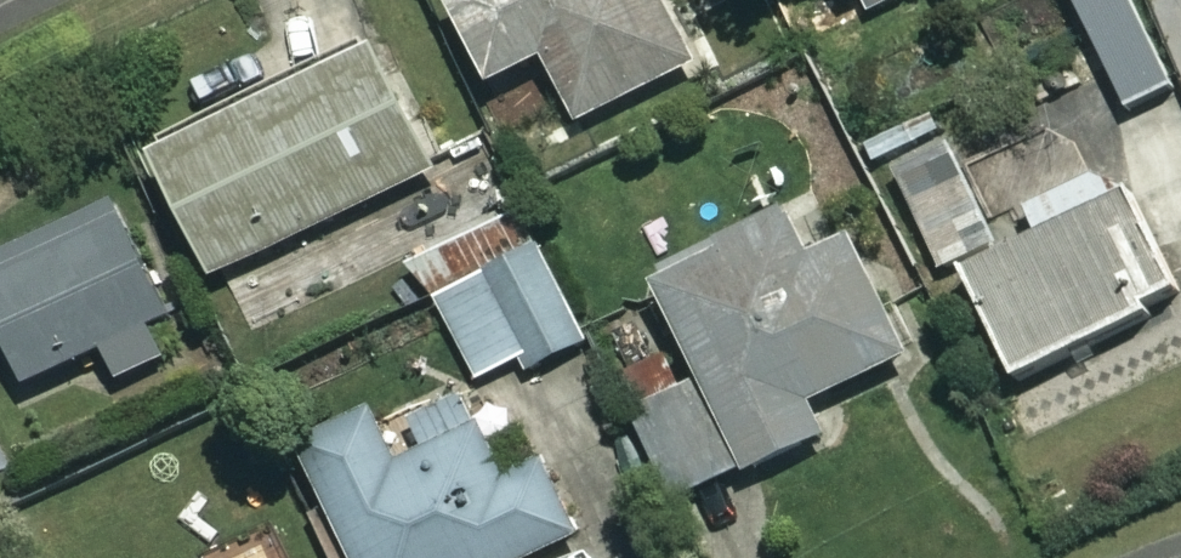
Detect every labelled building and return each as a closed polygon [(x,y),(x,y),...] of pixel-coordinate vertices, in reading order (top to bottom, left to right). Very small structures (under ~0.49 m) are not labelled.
[(706,65),(673,0),(454,0),(497,85),(550,59),(584,127),(706,65)] [(1137,0),(1077,0),(1134,111),(1180,87),(1180,86),(1137,0)] [(443,168),(385,45),(160,151),(218,275),(443,168)] [(952,129),(886,161),(942,275),(965,263),(1021,376),(1173,301),(1109,170),(1035,206),(1048,232),(1011,250),(952,129)] [(121,205),(0,257),(0,317),(28,384),(108,350),(121,381),(185,354),(121,205)] [(811,258),(792,218),(660,280),(707,380),(637,414),(679,503),(828,433),(813,401),(912,353),(856,236),(811,258)] [(581,345),(552,257),(445,292),(475,381),(581,345)] [(419,419),(432,448),(400,463),(375,409),(304,442),(358,557),(530,557),(581,534),(549,465),(502,487),(461,399),(419,419)] [(0,442),(0,467),(10,462),(0,442)]
